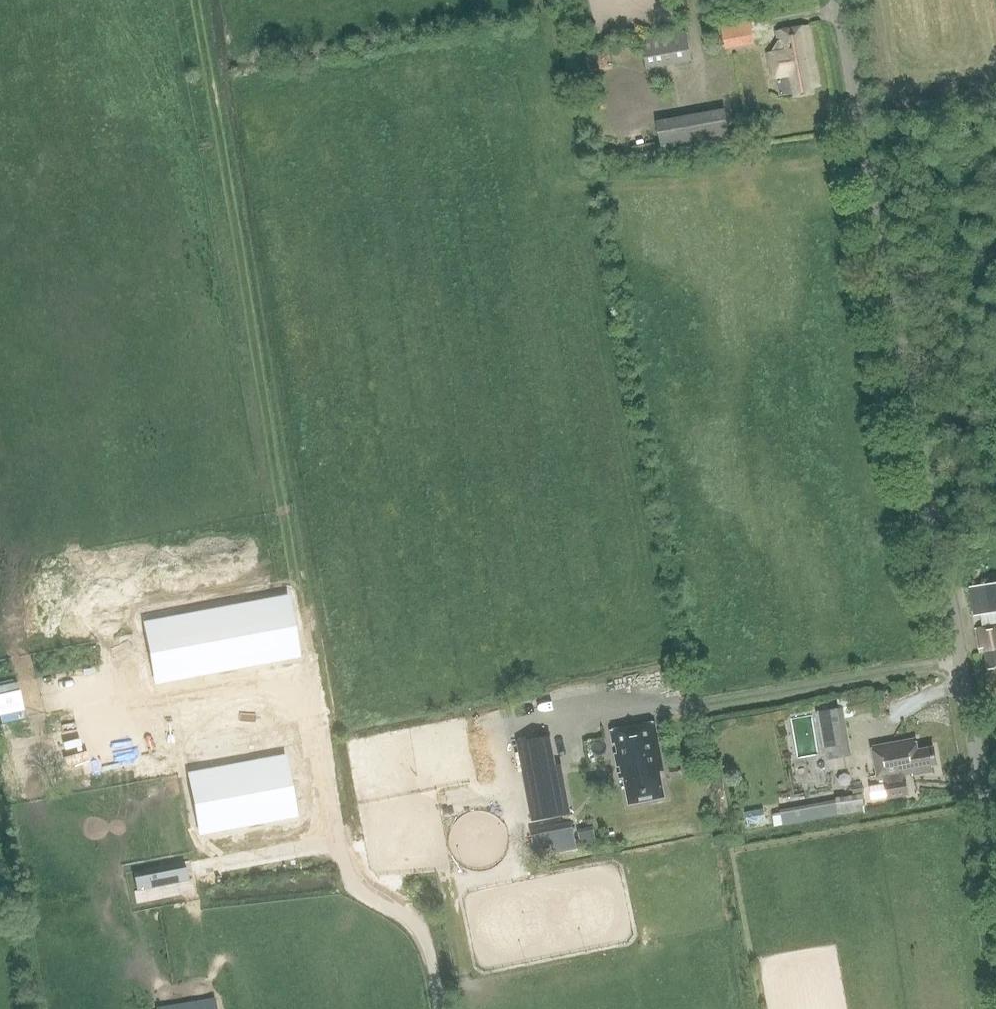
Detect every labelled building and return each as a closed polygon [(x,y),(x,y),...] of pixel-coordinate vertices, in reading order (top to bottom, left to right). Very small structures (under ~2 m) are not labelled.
[(749,18),(720,24),(725,49),(754,44),(749,18)] [(776,80),(792,77),(795,95),(813,91),(811,84),(820,82),(809,23),(776,29),(778,39),(779,39),(773,51),(766,52),(770,77),(776,76),(776,80)] [(641,40),(646,69),(691,61),(686,32),(641,40)] [(725,108),(656,120),(662,155),(731,143),(725,108)] [(969,588),(974,615),(981,614),(983,627),(977,628),(980,648),(985,647),(989,668),(995,666),(995,583),(969,588)] [(151,629),(149,630),(161,689),(304,661),(292,601),(290,601),(291,608),(152,636),(151,629)] [(817,712),(825,761),(851,757),(845,717),(881,711),(878,691),(837,698),(839,709),(817,712)] [(629,803),(665,796),(660,771),(664,770),(655,720),(611,729),(620,778),(624,777),(629,803)] [(556,765),(551,736),(517,742),(532,821),(571,814),(561,764),(556,765)] [(907,794),(903,774),(913,772),(913,774),(932,771),(931,764),(937,763),(934,747),(918,750),(916,738),(873,746),(879,779),(884,778),(888,798),(907,794)] [(302,816),(290,756),(194,775),(206,835),(208,835),(207,828),(299,810),(300,816),(302,816)] [(682,776),(680,765),(669,767),(671,778),(682,776)] [(863,794),(849,796),(852,813),(865,811),(863,794)] [(779,812),(782,824),(837,815),(834,803),(779,812)] [(578,829),(581,846),(597,842),(594,826),(578,829)] [(185,865),(134,875),(137,889),(188,879),(185,865)]
